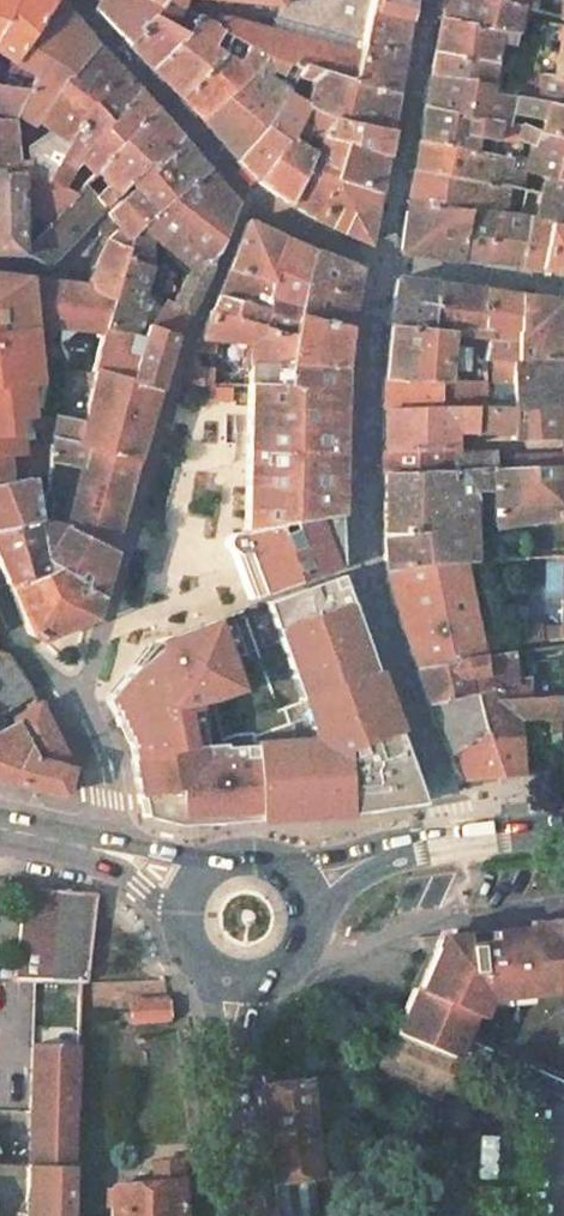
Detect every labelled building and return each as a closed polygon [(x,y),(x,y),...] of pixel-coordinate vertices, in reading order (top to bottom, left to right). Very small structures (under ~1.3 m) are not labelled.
[(0,82),(0,113),(41,113),(95,43),(80,23),(61,0),(50,0),(14,55),(10,62),(16,66),(19,59),(34,71),(26,85),(0,82)] [(0,14),(0,47),(14,55),(50,0),(6,0),(0,14)] [(96,5),(130,44),(157,0),(99,0),(96,5)] [(173,0),(162,0),(160,2),(158,0),(157,0),(130,44),(135,50),(148,65),(185,24),(176,17),(186,6),(182,5),(173,0)] [(360,38),(399,49),(405,5),(406,0),(368,0),(360,38)] [(497,25),(513,28),(515,28),(517,13),(519,3),(517,1),(512,0),(442,0),(440,16),(497,25)] [(539,8),(561,12),(562,0),(540,0),(539,8)] [(358,46),(213,10),(209,18),(231,29),(249,38),(268,46),(352,74),(358,46)] [(209,18),(196,12),(185,24),(148,65),(178,92),(218,44),(231,29),(209,18)] [(435,46),(491,58),(495,36),(497,25),(440,16),(435,46)] [(560,19),(552,45),(563,47),(563,20),(560,19)] [(495,36),(510,38),(513,28),(497,25),(495,36)] [(268,46),(249,38),(233,57),(218,44),(178,92),(205,116),(268,46)] [(399,49),(360,38),(358,46),(352,74),(393,88),(396,70),(399,49)] [(115,64),(95,43),(41,113),(51,123),(64,138),(42,173),(22,173),(16,172),(18,212),(26,215),(40,206),(52,212),(75,185),(70,181),(60,174),(76,148),(79,151),(103,124),(135,86),(115,64)] [(552,45),(544,73),(563,77),(563,47),(552,45)] [(304,58),(268,46),(205,116),(220,133),(239,156),(268,119),(286,89),(298,67),(304,58)] [(491,58),(435,46),(431,74),(487,81),(491,58)] [(352,74),(304,58),(298,67),(306,70),(316,74),(308,100),(332,108),(387,128),(390,109),(393,88),(352,74)] [(0,59),(0,82),(26,85),(34,71),(19,59),(16,66),(10,62),(9,64),(0,59)] [(306,70),(298,67),(286,89),(295,94),(306,70)] [(541,72),(536,96),(513,91),(512,96),(509,107),(544,114),(542,127),(563,133),(563,77),(544,73),(541,72)] [(487,81),(431,74),(426,104),(487,115),(507,120),(509,107),(512,96),(500,93),(485,90),(487,81)] [(135,86),(103,124),(119,139),(151,105),(135,86)] [(295,94),(286,89),(268,119),(239,156),(260,177),(308,100),(295,94)] [(332,108),(308,100),(260,177),(270,185),(287,199),(307,147),(312,149),(322,129),(332,108)] [(487,115),(426,104),(420,136),(466,144),(468,130),(475,132),(473,146),(482,147),(484,133),(487,115)] [(155,109),(151,105),(119,139),(93,166),(104,177),(92,191),(101,200),(135,168),(145,159),(147,161),(172,128),(155,109)] [(387,128),(332,108),(322,129),(384,151),(386,139),(387,128)] [(487,115),(484,133),(520,131),(519,153),(504,151),(503,161),(506,162),(538,169),(563,175),(563,133),(542,127),(525,122),(507,120),(487,115)] [(16,172),(22,173),(21,155),(13,154),(12,117),(0,117),(0,172),(16,172)] [(27,155),(21,155),(22,173),(42,173),(64,138),(51,123),(27,141),(27,155)] [(119,139),(103,124),(79,151),(93,166),(119,139)] [(175,131),(172,128),(147,161),(137,170),(138,171),(141,173),(104,210),(118,222),(105,237),(126,244),(131,231),(132,230),(135,224),(136,223),(148,211),(161,198),(173,187),(181,182),(195,174),(207,166),(194,151),(175,131)] [(384,151),(322,129),(312,149),(333,162),(331,170),(378,186),(381,169),(384,151)] [(466,144),(420,136),(414,166),(498,180),(504,180),(506,162),(503,161),(504,151),(482,147),(473,146),(466,144)] [(312,149),(307,147),(287,199),(301,207),(319,216),(331,170),(333,162),(312,149)] [(236,199),(207,166),(195,174),(181,182),(173,187),(161,198),(148,211),(136,223),(150,233),(189,263),(173,301),(188,305),(209,264),(236,199)] [(498,180),(414,166),(409,195),(467,205),(493,210),(496,190),(498,180)] [(538,169),(536,178),(563,185),(563,175),(538,169)] [(378,186),(331,170),(319,216),(345,227),(369,237),(374,211),(378,186)] [(0,172),(0,248),(19,249),(18,212),(16,172),(0,172)] [(80,179),(76,175),(70,181),(75,185),(80,179)] [(536,178),(536,181),(534,188),(530,213),(563,223),(563,185),(536,178)] [(92,191),(80,179),(75,185),(52,212),(27,246),(47,261),(59,245),(65,237),(101,200),(92,191)] [(504,180),(498,180),(496,190),(516,195),(518,184),(504,180)] [(467,205),(409,195),(400,248),(428,251),(457,255),(467,205)] [(467,205),(457,255),(474,257),(545,266),(563,268),(563,223),(530,213),(513,212),(493,210),(467,205)] [(283,233),(247,216),(218,291),(268,301),(283,233)] [(123,256),(147,263),(148,260),(150,233),(136,223),(135,224),(132,230),(131,231),(126,244),(123,256)] [(295,238),(283,233),(268,301),(218,291),(212,307),(278,319),(297,318),(313,247),(295,238)] [(126,244),(105,237),(86,283),(85,286),(112,292),(123,256),(126,244)] [(357,263),(313,247),(297,318),(346,320),(357,263)] [(112,292),(103,321),(126,328),(147,263),(123,256),(112,292)] [(0,272),(0,476),(13,473),(7,446),(22,445),(18,409),(31,407),(27,374),(38,372),(31,322),(37,317),(58,320),(59,317),(103,323),(103,321),(112,292),(85,286),(86,283),(0,272)] [(416,277),(396,274),(391,324),(426,328),(434,279),(416,277)] [(460,282),(434,279),(426,328),(483,334),(484,323),(476,323),(482,285),(460,282)] [(499,287),(482,285),(476,323),(484,323),(483,334),(484,354),(511,355),(511,351),(512,335),(515,328),(518,290),(499,287)] [(559,295),(518,290),(515,328),(512,335),(511,351),(559,355),(559,295)] [(173,301),(164,298),(150,323),(170,329),(176,318),(188,305),(173,301)] [(212,307),(209,306),(183,377),(211,378),(212,363),(205,363),(199,361),(198,355),(201,348),(214,348),(216,334),(249,336),(247,379),(272,379),(273,367),(282,363),(292,360),(337,362),(342,341),(346,320),(297,318),(278,319),(212,307)] [(137,319),(133,329),(141,332),(145,321),(137,319)] [(103,323),(91,362),(94,363),(155,384),(166,348),(170,329),(150,323),(145,321),(141,332),(133,329),(126,328),(103,321),(103,323)] [(426,328),(391,324),(386,374),(455,373),(484,374),(484,354),(483,334),(426,328)] [(559,355),(511,351),(511,355),(511,373),(559,375),(559,355)] [(511,355),(484,354),(484,374),(455,373),(386,374),(383,404),(450,402),(467,402),(485,402),(485,382),(493,382),(494,376),(503,376),(511,377),(511,373),(511,355)] [(272,379),(247,379),(245,407),(239,522),(336,503),(337,362),(292,360),(282,363),(273,367),(272,379)] [(155,384),(94,363),(86,414),(58,412),(54,433),(56,433),(135,453),(155,384)] [(559,375),(511,373),(511,377),(510,402),(562,401),(559,375)] [(511,377),(503,376),(497,402),(510,402),(511,377)] [(231,380),(206,380),(205,392),(231,392),(231,380)] [(467,402),(467,424),(504,425),(504,434),(563,433),(563,429),(562,401),(510,402),(497,402),(485,402),(467,402)] [(450,402),(383,404),(380,444),(450,442),(450,402)] [(467,402),(450,402),(451,423),(467,424),(467,402)] [(135,453),(56,433),(51,454),(79,461),(66,524),(108,542),(113,526),(135,453)] [(450,442),(380,444),(379,470),(451,466),(451,448),(450,442)] [(379,470),(381,528),(418,526),(423,560),(460,557),(477,556),(494,555),(494,545),(471,548),(470,535),(470,489),(491,489),(493,523),(515,519),(563,510),(563,461),(514,464),(500,464),(492,464),(492,455),(491,447),(458,448),(458,465),(451,466),(379,470)] [(514,450),(514,464),(563,461),(563,449),(514,450)] [(79,461),(51,454),(47,473),(33,510),(34,518),(40,554),(52,562),(95,592),(108,542),(66,524),(79,461)] [(500,455),(492,455),(492,464),(500,464),(500,455)] [(0,476),(0,524),(34,518),(33,510),(27,470),(13,473),(0,476)] [(251,588),(340,553),(339,544),(336,503),(239,522),(229,524),(222,525),(220,527),(218,529),(217,531),(217,535),(223,541),(225,542),(229,543),(246,579),(251,588)] [(0,524),(0,562),(7,581),(52,562),(40,554),(34,518),(0,524)] [(418,526),(381,528),(383,562),(423,560),(418,526)] [(516,528),(493,531),(494,545),(494,555),(521,553),(520,527),(516,528)] [(493,531),(470,535),(471,548),(494,545),(493,531)] [(477,556),(460,557),(462,567),(478,564),(477,556)] [(423,560),(383,562),(415,660),(454,654),(453,652),(452,645),(494,640),(493,631),(492,625),(476,627),(471,607),(480,605),(478,597),(469,600),(462,567),(460,557),(423,560)] [(52,562),(7,581),(25,629),(37,635),(90,613),(95,592),(52,562)] [(419,795),(417,777),(412,777),(341,562),(240,603),(141,644),(143,653),(107,696),(133,742),(136,741),(139,809),(171,819),(328,809),(419,795)] [(454,654),(415,660),(417,667),(427,695),(474,686),(512,679),(514,690),(527,689),(526,671),(512,672),(511,651),(511,644),(453,652),(454,654)] [(7,649),(0,654),(0,706),(31,686),(7,649)] [(512,679),(474,686),(478,702),(483,718),(489,734),(515,731),(514,710),(514,690),(512,679)] [(474,686),(427,695),(444,735),(448,745),(483,718),(478,702),(474,686)] [(527,689),(514,690),(514,710),(560,708),(559,688),(527,689)] [(36,695),(8,714),(12,735),(6,739),(4,740),(0,744),(0,774),(58,787),(65,785),(68,770),(69,759),(57,737),(36,695)] [(483,718),(448,745),(461,776),(519,771),(515,731),(489,734),(483,718)] [(98,895),(28,886),(16,980),(89,984),(98,895)] [(563,995),(563,928),(490,935),(491,946),(462,948),(461,938),(439,940),(429,952),(400,986),(399,985),(382,1005),(381,1004),(374,1022),(377,1023),(368,1047),(388,1053),(383,1068),(414,1081),(460,1102),(462,1093),(456,1065),(397,1040),(471,1064),(481,1032),(489,1019),(484,1003),(563,995)] [(153,1004),(120,1004),(121,1027),(154,1024),(153,1004)] [(67,1112),(72,1048),(22,1045),(16,1110),(36,1111),(35,1150),(0,1148),(0,1169),(14,1169),(11,1215),(62,1215),(67,1112)] [(299,1086),(260,1090),(262,1112),(265,1157),(268,1181),(308,1179),(299,1086)] [(174,1158),(147,1160),(149,1180),(175,1178),(174,1158)] [(175,1178),(149,1180),(106,1184),(105,1215),(177,1215),(175,1178)] [(308,1179),(268,1181),(270,1207),(311,1204),(308,1179)]
